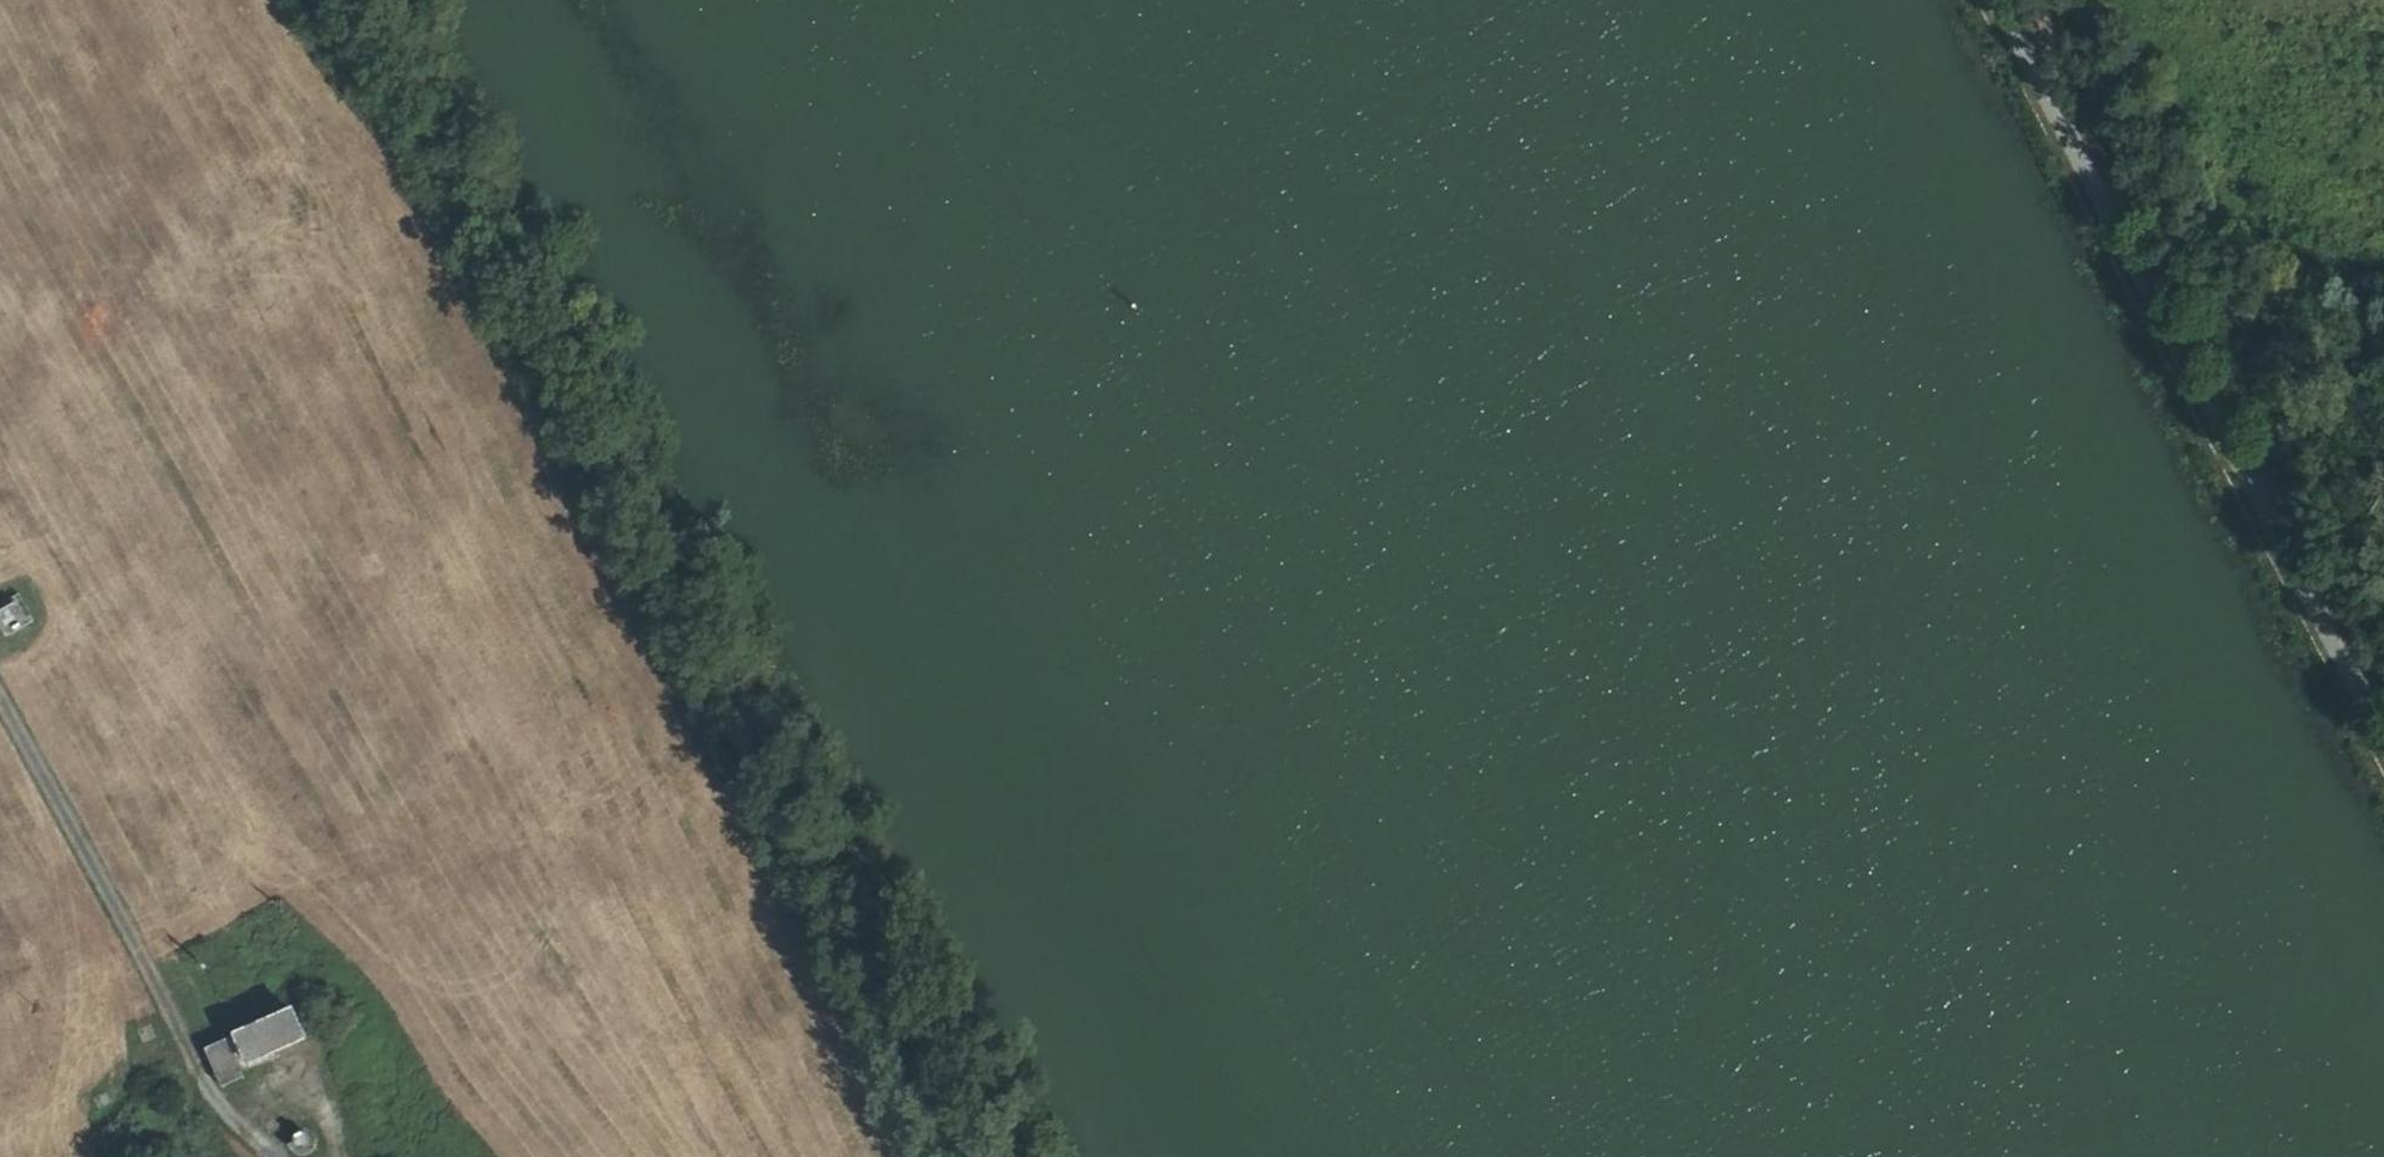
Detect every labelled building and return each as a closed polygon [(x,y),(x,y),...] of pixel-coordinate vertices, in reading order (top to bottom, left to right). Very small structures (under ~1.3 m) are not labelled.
[(5,631),(28,617),(15,595),(0,604),(0,623),(5,631)] [(288,1001),(198,1038),(214,1074),(303,1037),(288,1001)]
